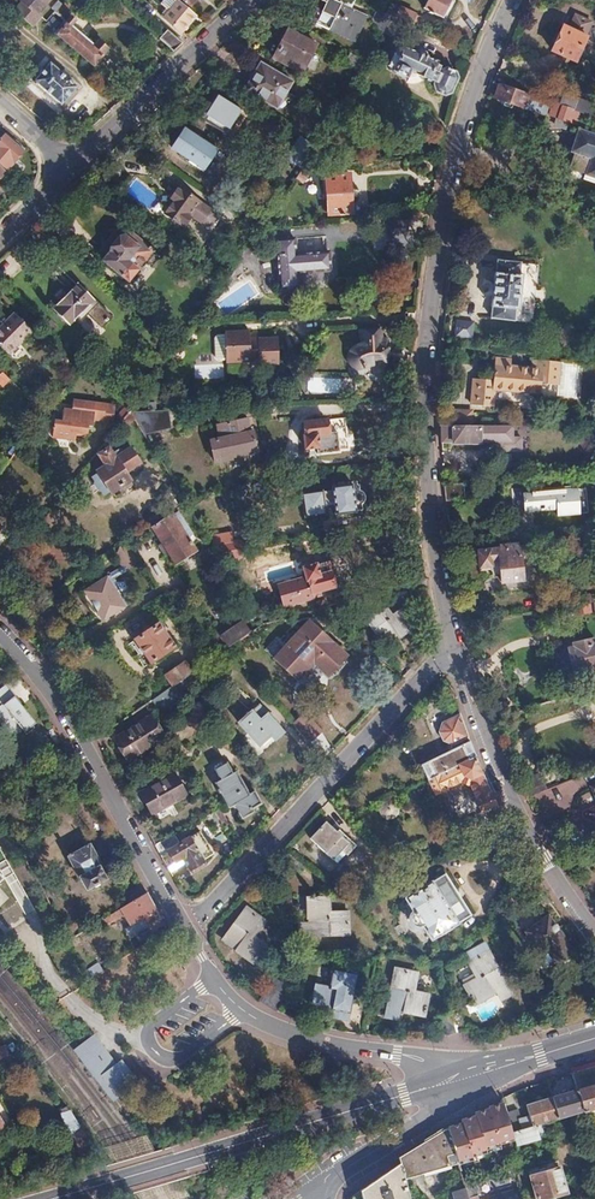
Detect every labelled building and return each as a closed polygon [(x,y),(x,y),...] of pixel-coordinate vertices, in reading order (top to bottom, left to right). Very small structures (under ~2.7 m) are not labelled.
[(37,13),(22,0),(15,9),(32,24),(40,15),(37,13)] [(48,0),(22,0),(37,13),(48,0)] [(59,4),(55,0),(49,7),(53,11),(59,4)] [(70,5),(64,0),(63,0),(59,4),(53,11),(60,17),(70,5)] [(177,0),(163,0),(160,3),(169,10),(177,0)] [(185,5),(179,0),(177,0),(169,10),(163,16),(180,31),(195,14),(185,5)] [(333,0),(315,0),(306,18),(354,41),(366,16),(352,9),(338,2),(333,0)] [(356,0),(339,0),(338,2),(352,9),(356,0)] [(422,7),(441,16),(449,0),(425,0),(422,7)] [(420,17),(399,7),(394,17),(411,25),(416,27),(420,17)] [(382,31),(392,16),(379,10),(379,26),(375,33),(380,36),(382,31)] [(94,44),(71,24),(74,20),(69,14),(55,31),(93,64),(107,47),(98,39),(94,44)] [(587,44),(582,43),(585,35),(584,34),(590,21),(574,14),(568,27),(562,25),(550,50),(574,60),(577,53),(582,54),(586,54),(588,49),(587,44)] [(394,17),(392,16),(382,31),(403,41),(411,25),(394,17)] [(172,50),(181,42),(166,29),(158,38),(172,50)] [(302,70),(314,45),(287,31),(275,57),(302,70)] [(426,57),(427,55),(425,54),(418,51),(415,53),(398,45),(395,54),(394,53),(387,68),(394,71),(393,73),(406,79),(409,72),(427,80),(426,82),(434,85),(437,92),(444,95),(450,94),(456,79),(454,73),(446,70),(439,72),(434,69),(437,62),(426,57)] [(76,85),(49,61),(33,80),(61,103),(76,85)] [(279,104),(291,82),(261,63),(248,85),(279,104)] [(518,90),(520,84),(510,81),(508,87),(518,90)] [(508,87),(499,84),(494,95),(504,99),(502,102),(511,106),(512,103),(523,107),(523,105),(545,113),(550,101),(518,90),(508,87)] [(224,133),(240,109),(216,94),(201,119),(224,133)] [(576,97),(576,100),(561,95),(558,104),(578,111),(594,117),(594,103),(576,97)] [(573,125),(578,111),(558,104),(553,102),(548,116),(555,119),(553,124),(565,128),(566,123),(573,125)] [(148,138),(134,128),(133,130),(126,136),(142,146),(148,138)] [(594,182),(594,134),(578,128),(570,150),(573,151),(568,166),(584,172),(582,177),(594,182)] [(200,168),(214,147),(202,139),(201,141),(184,129),(171,147),(189,159),(188,161),(200,168)] [(22,151),(3,135),(0,139),(0,166),(6,170),(22,151)] [(310,154),(315,146),(299,136),(293,146),(309,156),(310,155),(310,154)] [(208,172),(221,154),(216,150),(203,169),(208,172)] [(110,175),(96,164),(88,172),(103,184),(110,175)] [(352,211),(348,174),(325,176),(328,213),(352,211)] [(212,211),(197,201),(176,186),(167,200),(170,201),(161,212),(181,226),(190,215),(202,224),(210,224),(214,218),(212,211)] [(429,214),(431,203),(410,205),(411,215),(429,214)] [(409,234),(407,216),(389,217),(391,236),(409,234)] [(152,250),(128,231),(124,236),(124,235),(103,260),(127,280),(152,250)] [(298,274),(330,271),(328,251),(296,254),(294,238),(275,239),(280,290),(299,288),(298,274)] [(20,274),(13,257),(0,262),(0,270),(4,280),(20,274)] [(536,314),(540,268),(520,266),(521,262),(498,259),(497,272),(494,271),(491,306),(493,306),(492,317),(514,319),(515,312),(536,314)] [(87,312),(97,302),(78,283),(52,308),(69,324),(84,309),(87,312)] [(15,312),(0,326),(0,345),(9,354),(33,331),(15,312)] [(470,337),(471,321),(452,320),(452,336),(470,337)] [(224,362),(257,361),(257,365),(278,364),(277,338),(247,339),(247,331),(223,332),(223,334),(223,360),(224,362)] [(383,366),(386,340),(380,340),(380,332),(361,332),(362,344),(359,345),(356,346),(354,349),(353,352),(353,355),(354,359),(357,361),(359,363),(362,363),(367,363),(371,363),(373,363),(376,365),(378,367),(383,366)] [(223,360),(223,334),(215,334),(212,336),(213,358),(215,360),(223,360)] [(173,348),(167,344),(157,358),(163,362),(173,348)] [(558,384),(560,361),(533,358),(532,365),(512,364),(512,357),(494,356),(492,377),(474,376),(472,401),(495,403),(496,389),(540,392),(541,383),(558,384)] [(195,378),(222,378),(222,364),(194,365),(195,378)] [(4,373),(0,376),(0,382),(4,386),(10,380),(4,373)] [(53,436),(75,440),(76,433),(87,434),(88,425),(92,426),(93,418),(103,419),(105,403),(74,398),(72,409),(64,408),(62,421),(55,420),(53,436)] [(112,421),(115,404),(105,403),(103,419),(112,421)] [(143,418),(143,416),(146,416),(160,415),(159,410),(129,411),(129,412),(134,420),(136,423),(140,420),(143,418)] [(134,420),(129,412),(124,418),(128,424),(134,420)] [(255,441),(252,427),(249,428),(247,419),(218,426),(221,439),(226,437),(228,446),(255,441)] [(329,444),(327,429),(328,429),(327,419),(304,422),(306,435),(305,435),(306,447),(329,444)] [(510,440),(510,425),(442,425),(442,429),(442,441),(454,441),(454,443),(481,443),(481,441),(496,441),(497,440),(510,440)] [(149,444),(159,442),(157,432),(146,434),(149,444)] [(111,453),(108,448),(97,455),(101,459),(105,467),(97,471),(98,473),(93,476),(103,492),(109,489),(110,491),(120,485),(125,494),(134,488),(124,474),(130,469),(134,470),(138,467),(139,464),(140,463),(130,448),(120,454),(116,449),(111,453)] [(280,473),(278,461),(254,464),(256,476),(280,473)] [(465,498),(464,482),(445,483),(446,498),(446,500),(465,498)] [(357,511),(353,483),(333,486),(337,514),(357,511)] [(183,500),(174,485),(160,494),(169,508),(183,500)] [(579,513),(577,489),(571,489),(570,486),(547,487),(537,488),(537,492),(535,491),(524,492),(526,511),(537,510),(558,508),(558,515),(579,513)] [(302,516),(326,514),(324,496),(328,496),(328,491),(300,493),(302,516)] [(175,563),(194,550),(179,528),(182,526),(178,519),(175,522),(170,515),(151,528),(175,563)] [(517,526),(518,534),(548,532),(547,524),(517,526)] [(233,543),(231,536),(210,540),(214,546),(233,543)] [(262,545),(261,538),(241,542),(242,548),(262,545)] [(138,562),(126,541),(119,545),(116,550),(114,552),(124,569),(138,562)] [(244,559),(242,550),(242,548),(239,549),(237,542),(233,543),(214,546),(225,563),(244,559)] [(532,569),(530,556),(538,555),(537,543),(520,545),(519,542),(500,545),(500,547),(479,549),(480,564),(490,564),(491,568),(500,567),(502,582),(525,579),(523,570),(532,569)] [(335,567),(332,558),(325,560),(328,569),(335,567)] [(340,584),(335,567),(328,569),(325,560),(303,565),(311,593),(340,584)] [(127,590),(122,583),(115,583),(109,575),(79,594),(87,605),(91,603),(95,611),(93,612),(96,617),(98,615),(105,616),(106,619),(129,605),(124,597),(127,590)] [(427,587),(425,577),(406,582),(409,591),(427,587)] [(589,601),(588,594),(577,596),(578,603),(589,601)] [(363,612),(382,643),(397,633),(398,636),(415,625),(414,622),(416,621),(414,617),(413,618),(406,606),(393,615),(383,599),(363,612)] [(589,609),(588,602),(578,603),(573,604),(574,612),(589,609)] [(346,654),(331,641),(307,620),(296,632),(293,629),(282,640),(286,643),(273,657),(297,678),(313,661),(327,674),(346,654)] [(227,647),(246,633),(249,632),(241,621),(220,636),(221,638),(227,647)] [(174,647),(158,623),(134,639),(150,663),(174,647)] [(227,647),(221,638),(205,650),(211,658),(227,647)] [(594,641),(589,643),(588,638),(570,643),(572,647),(566,649),(577,681),(594,675),(594,641)] [(313,661),(297,677),(308,687),(324,671),(313,661)] [(172,685),(191,672),(184,662),(165,674),(172,685)] [(12,695),(2,704),(0,701),(0,724),(3,726),(11,736),(20,729),(22,732),(34,723),(12,695)] [(510,713),(506,699),(488,705),(491,713),(493,718),(510,713)] [(283,732),(259,704),(239,722),(258,745),(270,734),(274,739),(283,732)] [(115,737),(129,759),(164,738),(149,715),(115,737)] [(472,748),(464,724),(460,715),(448,720),(443,731),(447,740),(455,742),(450,751),(422,763),(429,778),(433,776),(475,756),(472,748)] [(484,776),(475,756),(433,776),(429,778),(436,794),(448,789),(447,787),(461,781),(471,785),(476,798),(475,798),(481,811),(496,804),(495,803),(493,799),(484,776)] [(247,793),(234,771),(232,772),(226,762),(215,768),(220,779),(215,781),(229,806),(237,808),(242,817),(254,810),(252,806),(260,802),(253,790),(247,793)] [(173,773),(141,791),(154,814),(186,795),(173,773)] [(548,789),(544,777),(527,784),(531,795),(548,789)] [(224,826),(215,810),(206,816),(209,821),(214,831),(224,826)] [(327,821),(310,838),(333,860),(342,850),(348,855),(357,845),(339,829),(337,831),(327,821)] [(213,851),(199,830),(180,843),(174,834),(155,845),(167,867),(183,857),(186,863),(190,869),(192,868),(193,869),(204,864),(202,862),(204,859),(203,857),(213,851)] [(106,878),(99,867),(102,865),(90,844),(69,857),(80,879),(83,877),(90,888),(106,878)] [(304,865),(283,849),(276,856),(298,873),(304,865)] [(170,873),(186,863),(183,857),(167,867),(170,872),(170,873)] [(471,915),(444,873),(405,897),(413,910),(412,912),(409,915),(409,917),(409,920),(410,923),(412,926),(416,927),(419,928),(423,926),(431,940),(471,915)] [(546,891),(535,876),(521,885),(531,900),(546,891)] [(125,905),(147,890),(143,883),(120,897),(125,905)] [(157,909),(147,890),(125,905),(101,920),(103,923),(107,921),(109,924),(127,913),(134,924),(126,929),(130,936),(147,925),(143,918),(157,909)] [(347,935),(348,911),(329,910),(329,897),(317,897),(317,895),(311,895),(311,898),(309,898),(308,918),(311,918),(311,923),(301,923),(301,935),(347,935)] [(238,954),(255,962),(256,960),(260,962),(263,956),(262,955),(267,944),(255,938),(263,922),(242,911),(225,944),(239,952),(238,954)] [(572,950),(547,916),(524,932),(541,954),(547,949),(556,962),(572,950)] [(502,999),(512,994),(486,943),(474,950),(477,957),(468,962),(477,979),(465,985),(470,996),(469,996),(472,1001),(473,1001),(475,1004),(494,995),(493,993),(497,991),(502,999)] [(89,981),(105,971),(99,963),(84,973),(89,981)] [(332,1018),(351,1021),(358,974),(335,970),(333,988),(317,986),(316,998),(313,998),(313,1003),(316,1003),(315,1007),(333,1009),(332,1018)] [(420,975),(396,971),(388,1018),(399,1021),(401,1010),(407,1011),(406,1014),(426,1017),(427,1012),(429,1013),(431,1006),(429,1005),(430,997),(416,995),(420,975)] [(267,1005),(281,981),(273,977),(259,999),(262,1002),(267,1005)] [(276,1010),(290,987),(281,981),(267,1005),(272,1007),(276,1010)] [(95,1032),(71,1050),(107,1097),(131,1079),(95,1032)] [(8,1050),(2,1039),(0,1040),(0,1054),(8,1050)] [(592,1068),(573,1073),(578,1090),(585,1111),(594,1108),(594,1067),(592,1068)] [(585,1111),(578,1090),(554,1097),(560,1119),(585,1112),(585,1111)] [(560,1119),(554,1097),(529,1105),(536,1126),(544,1123),(560,1119)] [(457,1125),(450,1127),(460,1162),(474,1158),(473,1155),(488,1151),(488,1148),(502,1144),(502,1142),(516,1138),(514,1132),(509,1113),(506,1102),(498,1104),(492,1106),(491,1108),(485,1110),(477,1112),(478,1115),(471,1117),(463,1119),(464,1123),(457,1125)] [(92,1140),(82,1125),(69,1107),(68,1105),(62,1110),(69,1133),(76,1132),(80,1145),(93,1141),(92,1140)] [(525,1129),(520,1110),(509,1113),(514,1132),(525,1129)] [(516,1138),(518,1145),(541,1139),(540,1136),(547,1134),(544,1123),(536,1126),(525,1129),(514,1132),(516,1138)] [(460,1162),(450,1127),(438,1134),(425,1142),(412,1151),(401,1157),(407,1180),(460,1165),(460,1162)] [(101,1155),(97,1148),(93,1141),(80,1145),(85,1160),(101,1155)] [(401,1165),(356,1193),(352,1195),(351,1198),(350,1198),(409,1198),(401,1165)] [(561,1168),(551,1171),(549,1167),(541,1170),(541,1167),(530,1170),(538,1198),(543,1198),(568,1192),(561,1168)] [(467,1190),(451,1195),(452,1198),(470,1198),(467,1190)] [(520,1190),(491,1198),(523,1198),(520,1190)]
